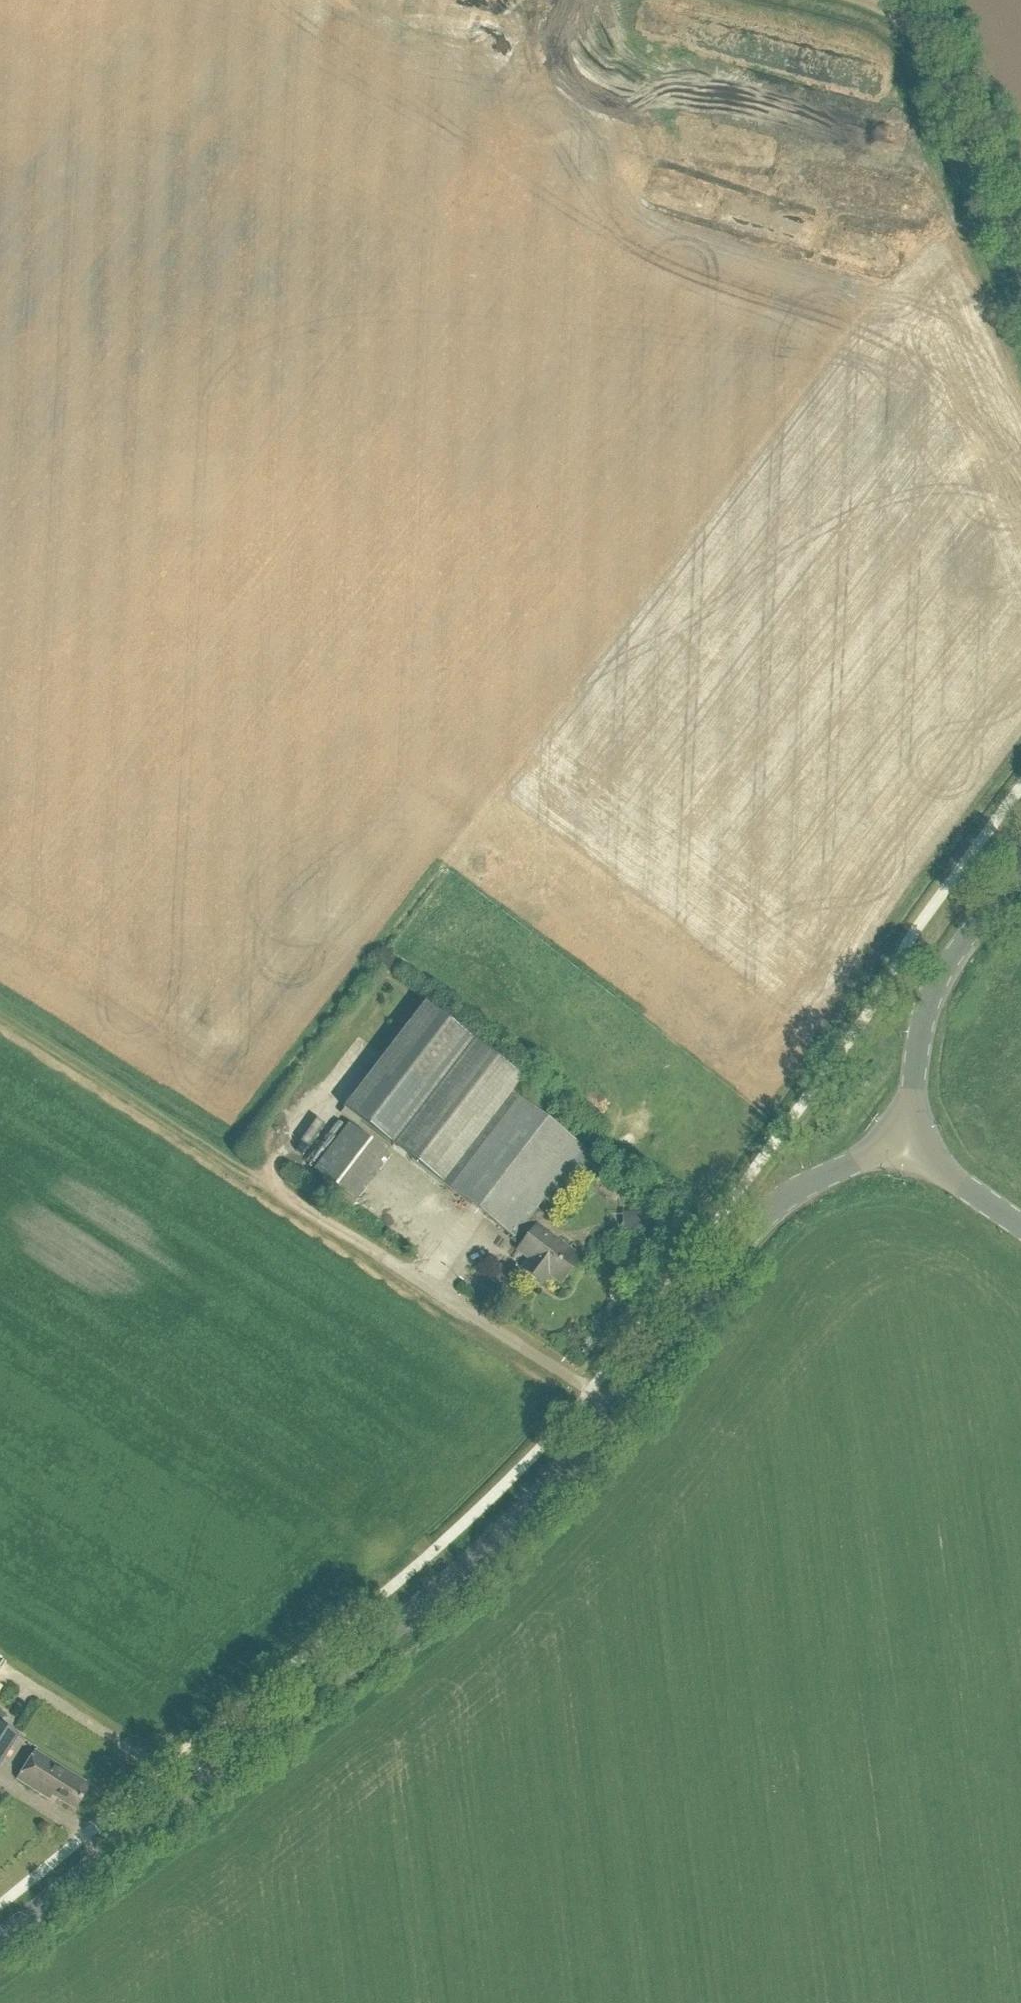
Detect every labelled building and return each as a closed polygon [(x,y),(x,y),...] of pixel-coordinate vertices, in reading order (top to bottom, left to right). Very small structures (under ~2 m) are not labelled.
[(569,1201),(600,1160),(510,1093),(520,1079),(420,1005),(341,1112),(441,1186),(441,1185),(522,1245),(517,1251),(529,1261),(522,1270),(541,1285),(549,1276),(561,1285),(581,1260),(537,1226),(560,1194),(569,1201)] [(348,1125),(313,1169),(353,1201),(388,1157),(348,1125)] [(651,1234),(651,1214),(635,1214),(635,1234),(651,1234)] [(14,1735),(0,1726),(0,1758),(14,1735)] [(77,1809),(90,1788),(36,1753),(18,1780),(40,1794),(44,1788),(77,1809)]
